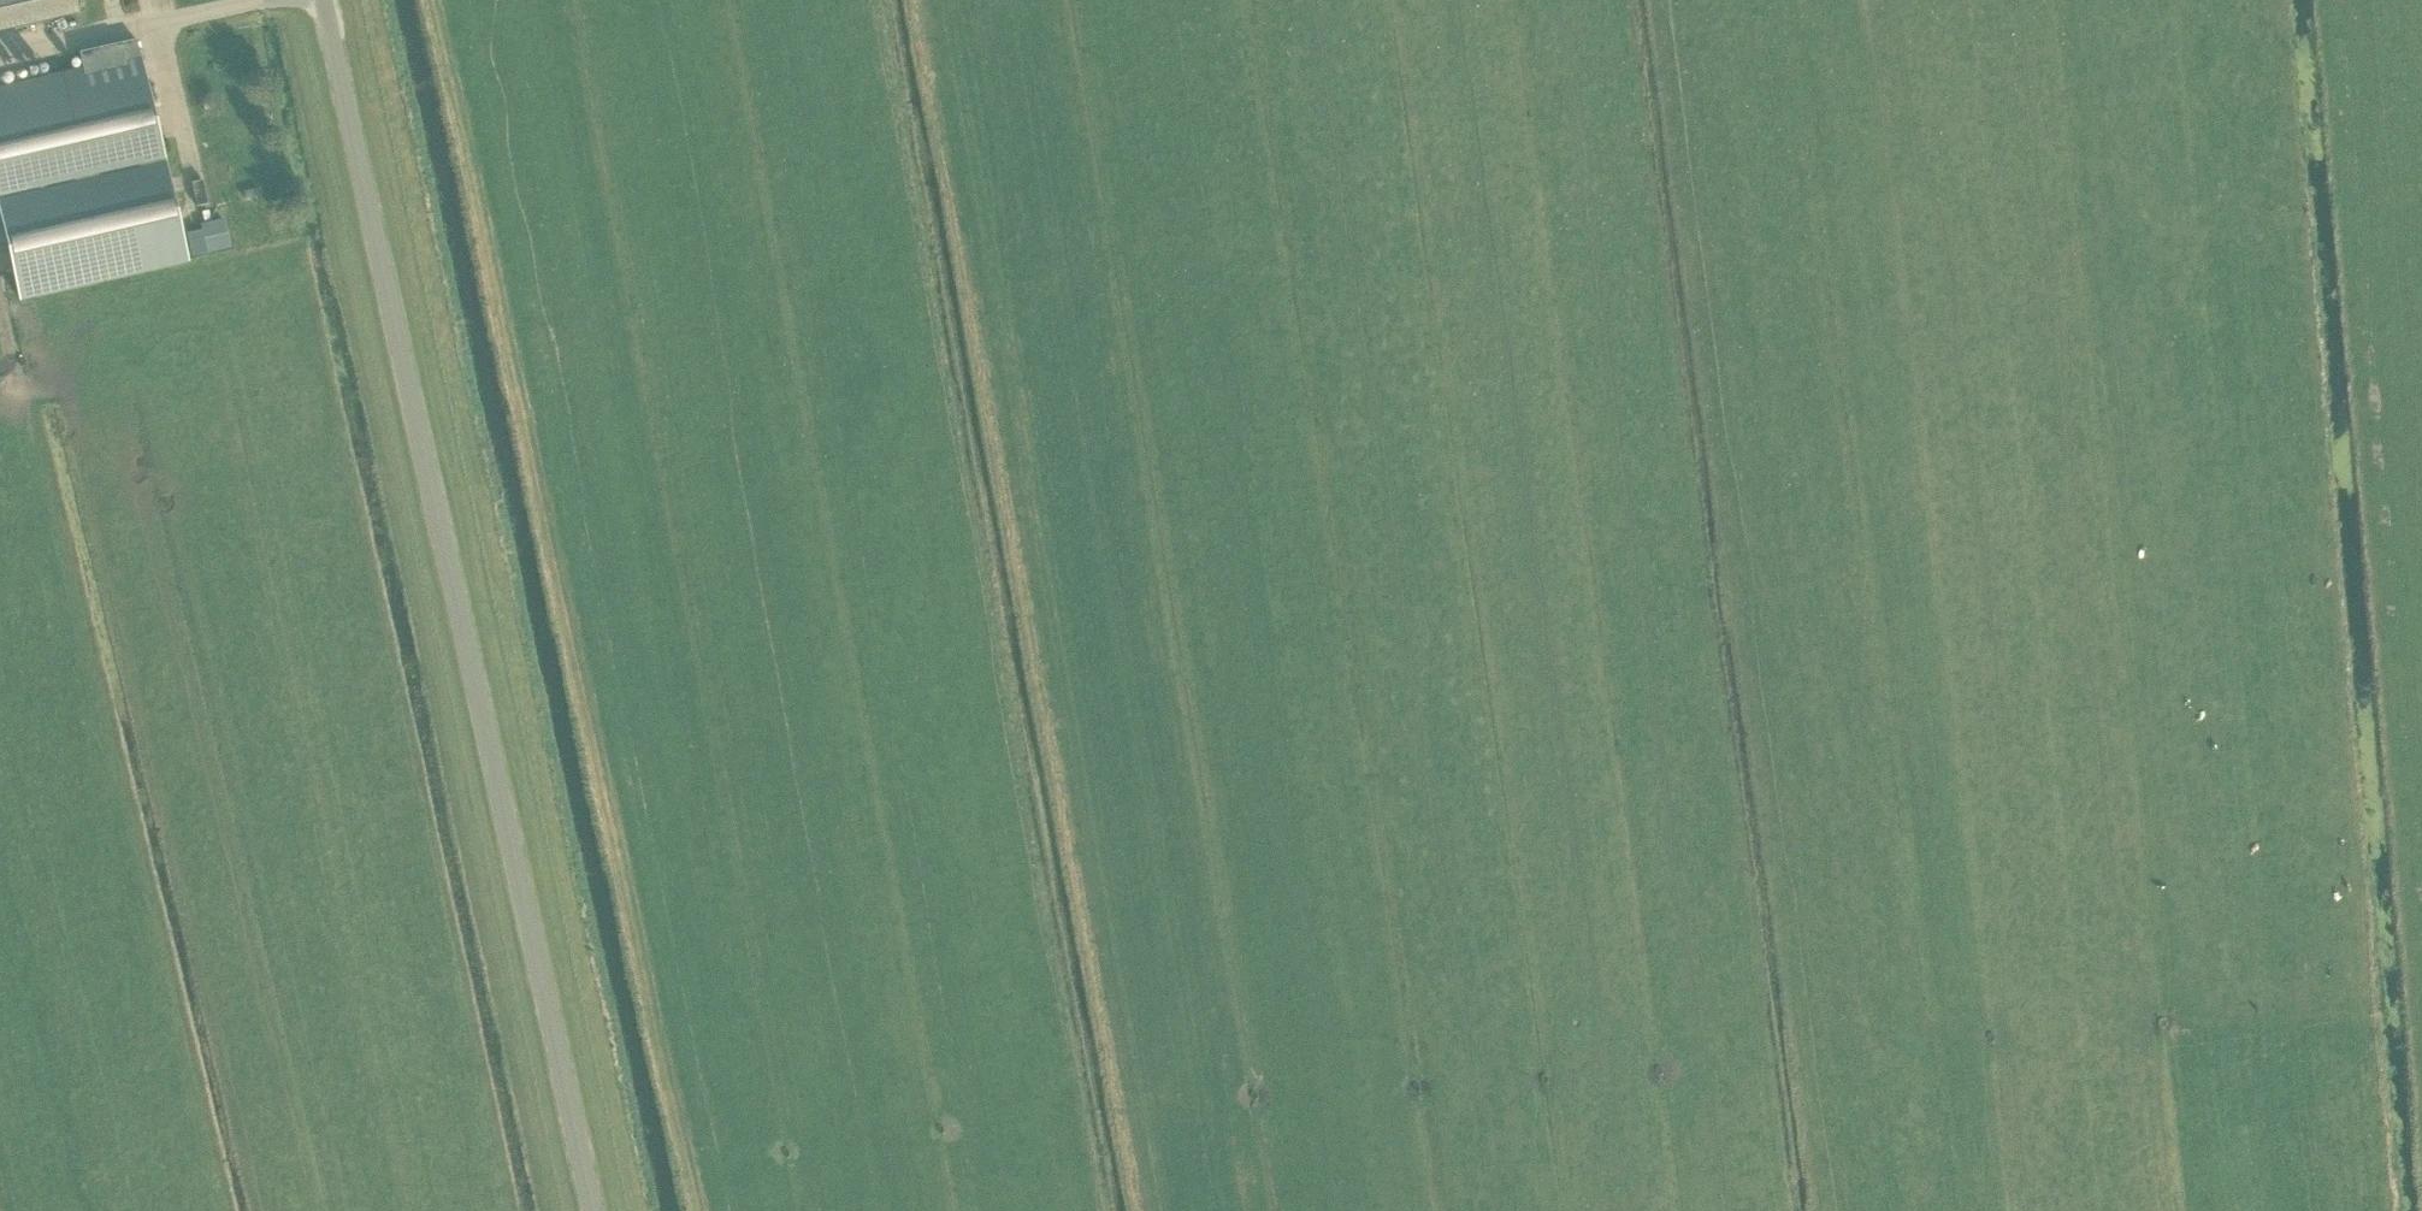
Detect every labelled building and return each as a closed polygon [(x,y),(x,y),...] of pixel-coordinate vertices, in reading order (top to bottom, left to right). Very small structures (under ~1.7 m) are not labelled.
[(76,0),(0,0),(0,30),(79,13),(76,0)] [(136,39),(79,53),(83,71),(0,90),(0,212),(20,298),(187,260),(141,58),(140,58),(136,39)]
